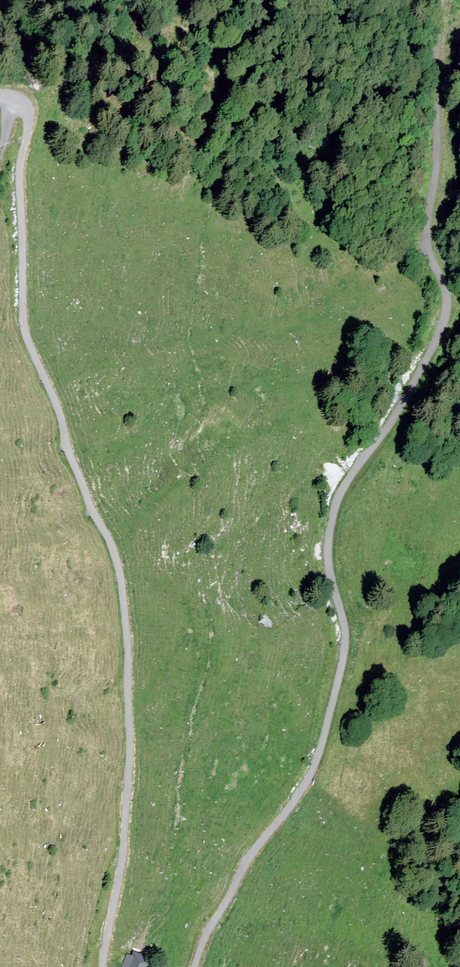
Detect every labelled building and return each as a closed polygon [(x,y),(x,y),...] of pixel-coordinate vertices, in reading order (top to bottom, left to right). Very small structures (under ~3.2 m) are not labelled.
[(134,953),(129,966),(150,966),(153,960),(134,953)]
